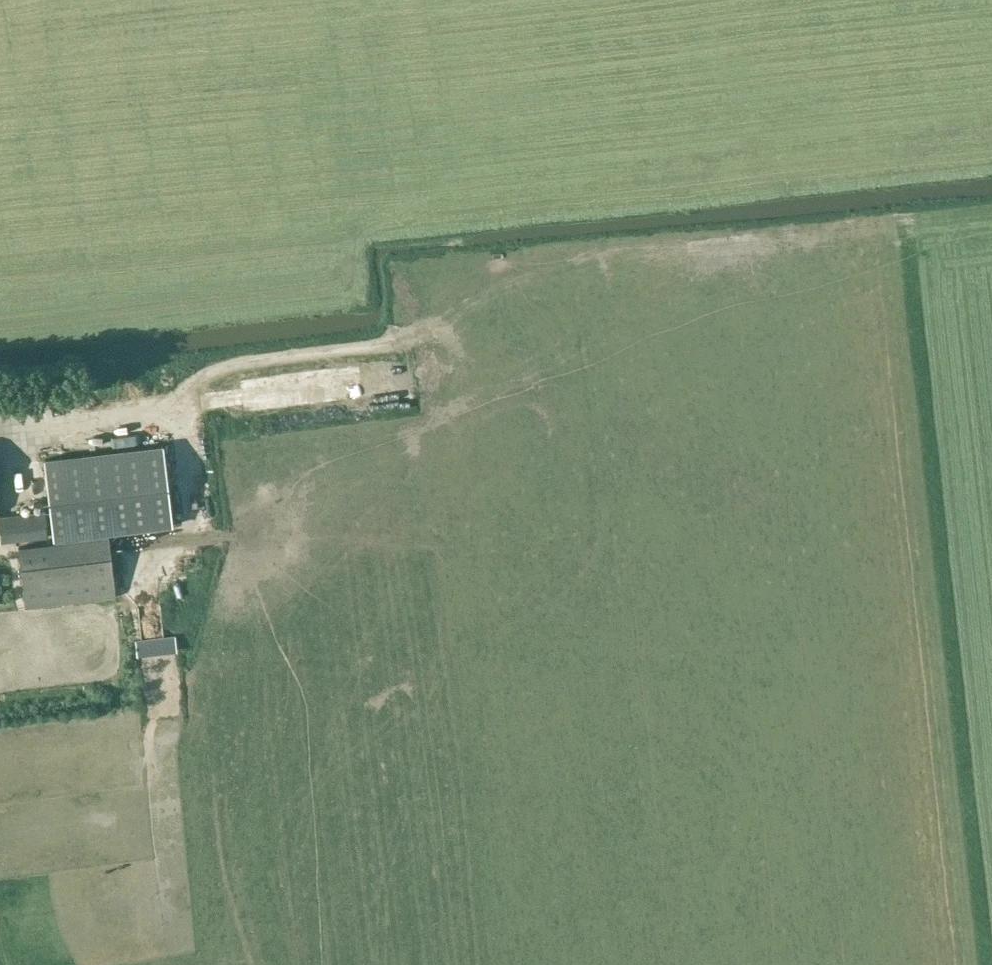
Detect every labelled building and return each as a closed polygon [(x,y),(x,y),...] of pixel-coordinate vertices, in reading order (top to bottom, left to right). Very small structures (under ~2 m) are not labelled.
[(161,447),(44,460),(52,510),(55,536),(169,523),(161,447)] [(1,542),(48,537),(45,511),(0,515),(0,539),(1,542)] [(24,606),(115,596),(108,537),(18,547),(24,606)]
